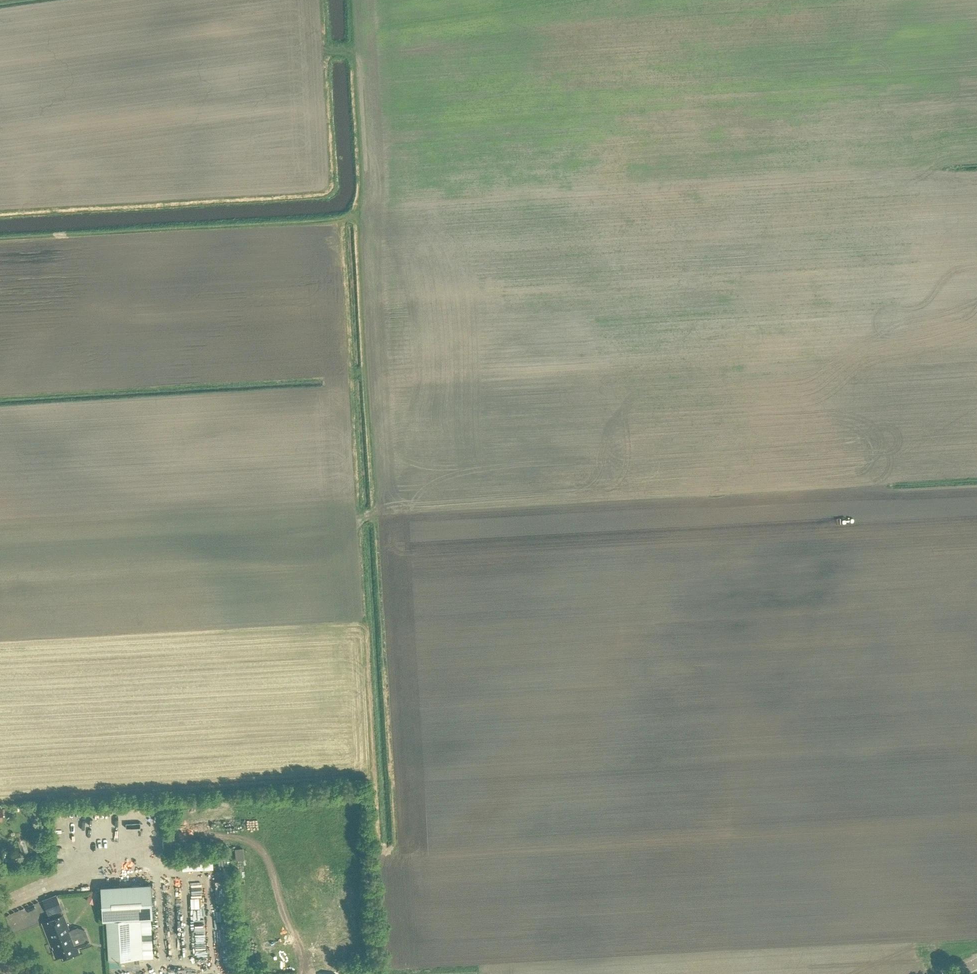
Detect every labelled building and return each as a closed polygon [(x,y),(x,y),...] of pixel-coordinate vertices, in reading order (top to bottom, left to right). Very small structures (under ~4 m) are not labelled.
[(243,848),(235,849),(237,860),(244,859),(243,848)] [(150,882),(100,885),(102,919),(107,919),(137,917),(152,916),(150,882)] [(98,893),(92,890),(87,900),(94,903),(98,893)] [(49,915),(61,909),(55,894),(42,899),(49,915)] [(77,947),(82,946),(82,947),(90,944),(87,937),(88,937),(85,929),(77,927),(69,930),(63,914),(42,922),(55,957),(63,954),(64,957),(78,951),(77,947)] [(139,957),(137,917),(107,919),(109,959),(139,957)]
